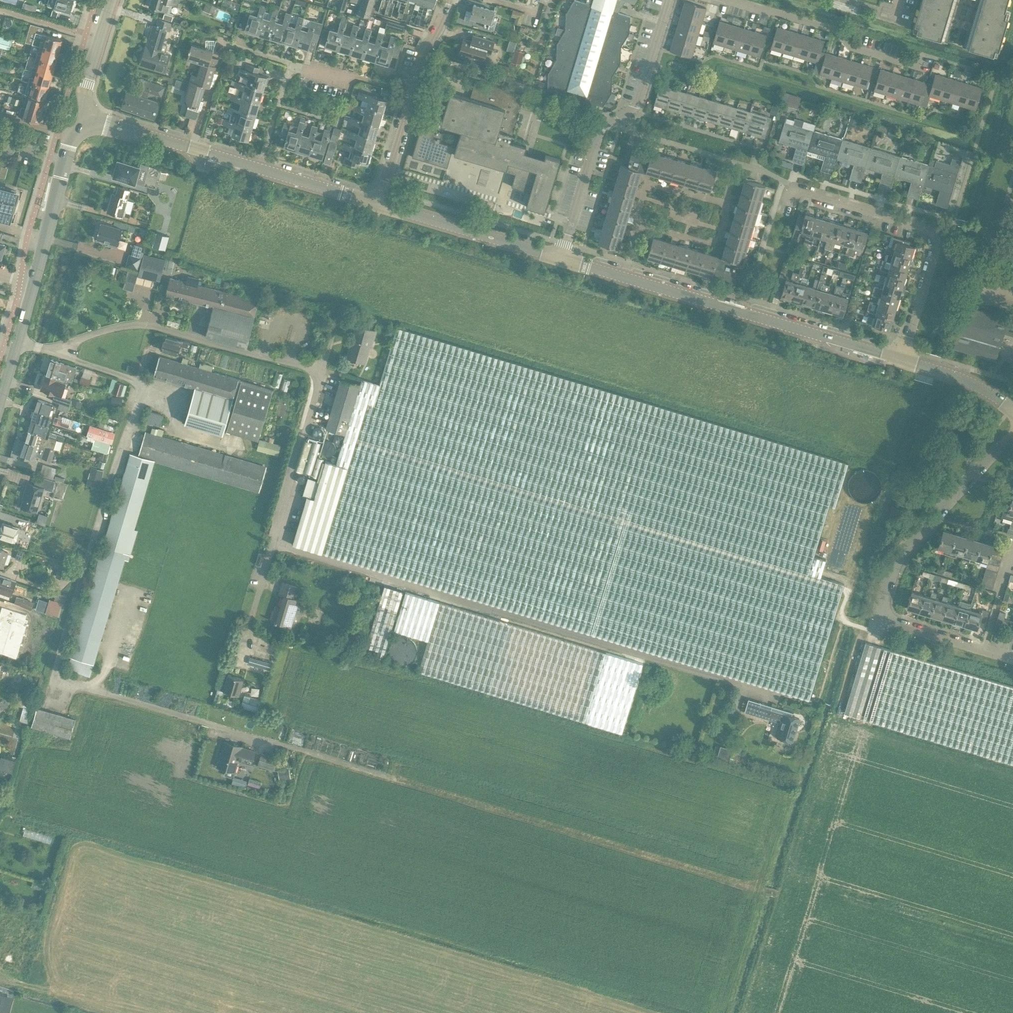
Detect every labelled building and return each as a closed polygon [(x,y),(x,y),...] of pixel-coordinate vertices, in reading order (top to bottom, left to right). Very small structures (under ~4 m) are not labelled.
[(47,4),(54,6),(55,7),(56,8),(59,9),(61,9),(70,11),(72,5),(73,5),(74,1),(74,0),(49,0),(47,4)] [(180,0),(151,0),(149,6),(167,11),(170,4),(178,6),(180,0)] [(344,11),(347,0),(340,0),(337,10),(344,11)] [(374,0),(350,0),(349,1),(359,4),(356,14),(369,18),(374,0)] [(389,0),(384,0),(382,0),(378,12),(384,14),(389,0)] [(384,14),(391,16),(393,8),(390,7),(392,0),(389,0),(384,14)] [(397,18),(401,19),(407,0),(401,0),(398,10),(399,10),(397,18)] [(416,0),(407,0),(401,19),(406,20),(408,13),(408,12),(411,1),(416,2),(416,0)] [(416,2),(420,4),(417,15),(416,15),(414,23),(418,25),(426,0),(416,0),(416,2)] [(418,25),(425,27),(427,18),(425,18),(428,6),(433,8),(436,0),(426,0),(418,25)] [(630,16),(618,13),(625,1),(634,4),(636,0),(586,0),(586,3),(576,0),(574,0),(566,14),(565,30),(557,43),(556,60),(548,73),(547,90),(566,95),(567,90),(571,92),(569,95),(570,96),(573,97),(576,98),(579,99),(582,99),(582,95),(586,96),(585,101),(603,107),(612,92),(612,76),(621,62),(621,46),(629,33),(630,16)] [(914,25),(918,26),(916,32),(947,41),(947,40),(941,38),(952,0),(922,0),(914,25)] [(969,46),(962,45),(993,55),(995,49),(998,50),(1008,17),(1004,16),(1006,10),(1001,9),(1003,4),(1006,5),(1007,0),(982,0),(969,46)] [(681,14),(701,20),(705,8),(685,2),(681,14)] [(206,3),(203,10),(214,14),(217,7),(206,3)] [(250,13),(245,30),(258,34),(263,17),(265,11),(266,7),(261,5),(259,11),(249,8),(247,13),(250,13)] [(466,12),(464,20),(469,22),(470,18),(485,22),(484,27),(488,28),(489,23),(490,23),(494,10),(474,5),(471,14),(466,12)] [(275,21),(279,10),(273,9),(272,13),(265,11),(263,17),(258,34),(271,38),(275,21)] [(520,25),(524,13),(523,12),(513,10),(511,16),(516,17),(514,23),(520,25)] [(145,46),(140,64),(165,72),(171,54),(165,52),(167,44),(163,43),(167,30),(170,31),(172,23),(171,23),(173,16),(164,13),(162,20),(159,19),(157,27),(153,25),(147,47),(145,46)] [(275,21),(271,38),(283,41),(288,25),(291,14),(286,13),(283,23),(275,21)] [(677,26),(698,32),(701,20),(681,14),(677,26)] [(288,25),(283,41),(296,45),(301,28),(302,25),(304,18),(298,16),(296,23),(289,21),(288,25)] [(342,33),(343,33),(347,18),(342,16),(337,32),(330,29),(329,31),(323,29),(319,42),(325,44),(325,46),(338,50),(342,33)] [(301,28),(296,45),(308,49),(311,39),(317,41),(321,28),(322,23),(317,22),(311,20),(309,27),(302,25),(301,28)] [(404,26),(399,24),(387,20),(386,26),(403,32),(404,26)] [(724,46),(730,25),(718,21),(712,42),(724,46)] [(342,33),(338,50),(350,54),(355,37),(358,26),(353,24),(350,35),(343,33),(342,33)] [(730,25),(724,46),(736,49),(742,28),(730,25)] [(674,38),(694,44),(698,32),(677,26),(674,38)] [(368,41),(363,57),(375,61),(380,44),(385,28),(380,27),(375,43),(368,41)] [(782,52),(789,31),(776,27),(770,48),(782,52)] [(355,37),(350,54),(363,57),(368,41),(371,30),(365,28),(362,39),(355,37)] [(742,28),(736,49),(747,53),(753,31),(742,28)] [(39,45),(58,51),(62,39),(36,31),(32,43),(39,45)] [(753,31),(747,53),(759,56),(765,35),(753,31)] [(789,31),(782,52),(795,55),(801,34),(789,31)] [(801,34),(795,55),(807,59),(813,38),(801,34)] [(459,55),(482,62),(485,52),(490,53),(494,41),(473,35),(473,36),(476,36),(475,41),(473,41),(472,42),(463,39),(459,55)] [(387,47),(380,44),(375,61),(388,65),(391,55),(397,57),(401,44),(395,42),(396,38),(391,36),(387,47)] [(694,44),(674,38),(670,51),(691,57),(694,44)] [(813,38),(807,59),(816,62),(813,72),(816,73),(822,52),(820,51),(823,41),(813,38)] [(205,44),(206,45),(205,48),(192,44),(188,58),(201,62),(197,75),(192,74),(185,96),(186,97),(184,103),(188,104),(185,116),(190,118),(190,117),(195,119),(198,110),(200,108),(203,100),(201,99),(206,83),(209,83),(209,84),(213,86),(217,74),(214,73),(218,58),(211,57),(214,47),(215,40),(205,40),(205,44)] [(33,44),(29,55),(55,62),(58,51),(39,45),(32,43),(32,44),(33,44)] [(822,52),(816,73),(828,77),(834,56),(822,52)] [(29,55),(25,68),(36,71),(36,70),(52,74),(55,62),(29,55)] [(834,56),(828,77),(840,80),(846,59),(834,56)] [(846,59),(840,80),(852,84),(859,63),(846,59)] [(501,70),(500,71),(501,71),(501,72),(505,73),(506,73),(507,73),(508,72),(508,71),(508,70),(509,68),(509,64),(509,63),(507,63),(506,62),(505,62),(505,63),(505,64),(504,64),(504,65),(503,65),(502,66),(502,67),(502,68),(501,68),(501,69),(501,70)] [(859,63),(852,84),(865,88),(871,67),(859,63)] [(246,85),(263,90),(267,77),(257,74),(259,67),(247,64),(245,70),(240,69),(238,74),(249,77),(246,84),(246,85)] [(24,67),(21,78),(25,79),(48,86),(52,74),(36,70),(36,71),(25,68),(24,67)] [(885,94),(892,73),(879,69),(873,90),(885,94)] [(892,73),(885,94),(898,97),(904,76),(892,73)] [(928,84),(922,105),(925,106),(928,95),(937,98),(944,77),(934,74),(931,84),(928,84)] [(904,76),(898,97),(910,101),(916,80),(904,76)] [(944,77),(937,98),(950,102),(956,81),(944,77)] [(161,96),(164,86),(142,78),(138,88),(141,89),(139,95),(127,90),(121,107),(154,118),(160,102),(147,97),(149,92),(161,96)] [(45,98),(48,86),(25,79),(24,83),(20,82),(18,90),(45,98)] [(916,80),(910,101),(922,105),(928,84),(916,80)] [(246,85),(246,84),(236,81),(234,87),(245,90),(243,97),(260,102),(263,90),(246,85)] [(470,99),(450,93),(440,125),(461,131),(456,147),(440,142),(443,133),(421,126),(412,157),(447,167),(452,152),(454,153),(454,154),(506,170),(507,168),(516,171),(511,187),(530,192),(526,207),(530,208),(544,212),(560,160),(545,155),(544,158),(524,152),(526,146),(510,142),(524,95),(475,81),(470,99)] [(956,81),(950,102),(962,105),(968,84),(956,81)] [(968,84),(962,105),(975,109),(981,88),(968,84)] [(669,107),(674,89),(660,85),(655,102),(662,105),(661,107),(667,109),(668,106),(669,107)] [(682,111),(688,93),(674,89),(669,107),(674,108),(674,111),(680,113),(680,110),(682,111)] [(366,108),(383,113),(387,100),(359,92),(357,98),(368,101),(366,108)] [(696,115),(701,97),(688,93),(682,111),(688,112),(687,115),(692,116),(693,114),(696,115)] [(239,110),(256,115),(260,102),(243,97),(233,94),(231,99),(241,102),(239,109),(239,110)] [(7,101),(19,105),(21,99),(9,96),(7,101)] [(26,107),(42,112),(45,101),(29,96),(26,107)] [(710,119),(715,101),(701,97),(696,115),(700,116),(699,118),(705,120),(706,118),(710,119)] [(723,123),(729,105),(715,101),(710,119),(713,120),(712,122),(718,124),(719,122),(723,123)] [(362,121),(379,126),(383,113),(366,108),(355,105),(354,110),(364,114),(362,121)] [(737,127),(742,109),(729,105),(723,123),(726,124),(725,126),(731,128),(732,125),(737,127)] [(772,105),(770,113),(776,115),(779,107),(772,105)] [(21,106),(18,116),(22,117),(39,122),(42,112),(26,107),(25,107),(21,106)] [(235,122),(252,127),(256,115),(239,110),(239,109),(229,106),(227,112),(237,115),(235,122)] [(751,131),(756,113),(742,109),(737,127),(739,128),(738,130),(744,132),(744,129),(751,131)] [(756,113),(751,131),(752,131),(751,134),(764,138),(770,117),(756,113)] [(358,134),(375,138),(379,126),(362,121),(352,117),(350,123),(360,126),(358,133),(358,134)] [(235,122),(225,119),(223,125),(234,128),(231,135),(249,140),(252,127),(235,122)] [(302,134),(305,123),(300,122),(298,127),(284,122),(281,135),(287,137),(284,147),(296,151),(302,134)] [(808,148),(813,130),(784,122),(779,139),(796,144),(794,151),(797,151),(794,162),(803,165),(808,148)] [(302,134),(296,151),(309,155),(314,138),(316,131),(318,127),(312,125),(309,136),(302,134)] [(334,128),(332,137),(331,140),(337,142),(341,129),(334,128)] [(322,158),(324,152),(329,136),(330,131),(325,129),(324,133),(316,131),(314,138),(309,155),(322,158)] [(354,146),(371,151),(375,138),(358,134),(358,133),(348,130),(346,136),(357,139),(355,146),(354,146)] [(837,156),(842,139),(813,130),(808,148),(825,153),(823,159),(825,160),(822,170),(831,173),(837,156)] [(333,155),(337,142),(331,140),(332,137),(329,136),(324,152),(333,155)] [(866,164),(871,147),(842,139),(837,156),(854,161),(852,168),(854,168),(851,179),(861,182),(866,164)] [(354,146),(355,146),(344,143),(342,148),(353,151),(351,158),(345,157),(343,163),(356,167),(358,161),(368,164),(371,151),(354,146)] [(894,173),(899,156),(871,147),(866,164),(883,169),(880,176),(883,177),(880,188),(889,190),(894,173)] [(710,192),(716,172),(651,153),(651,154),(632,149),(627,167),(621,165),(598,243),(618,249),(641,171),(710,192)] [(923,182),(928,164),(899,156),(894,173),(912,178),(910,185),(912,185),(909,196),(918,199),(923,182)] [(928,164),(923,182),(940,187),(938,193),(941,194),(937,205),(947,207),(961,161),(952,158),(950,164),(936,160),(934,166),(928,164)] [(113,176),(135,183),(140,167),(118,160),(113,176)] [(782,160),(781,165),(792,169),(794,163),(782,160)] [(742,263),(765,186),(744,180),(721,258),(653,237),(647,258),(712,277),(712,275),(730,280),(736,262),(742,263)] [(7,220),(8,216),(10,216),(13,209),(15,203),(14,203),(17,195),(15,195),(16,191),(0,186),(0,217),(7,220)] [(123,216),(130,190),(118,187),(116,195),(112,194),(107,212),(123,216)] [(807,247),(808,243),(816,217),(809,215),(810,212),(806,211),(805,215),(799,213),(791,237),(798,239),(800,232),(806,234),(803,246),(807,247)] [(821,238),(827,217),(824,216),(823,219),(816,217),(808,243),(812,245),(814,236),(821,238)] [(827,217),(821,238),(827,240),(824,248),(823,254),(827,255),(829,250),(837,223),(830,221),(830,218),(827,217)] [(101,222),(96,239),(109,242),(109,244),(116,246),(117,244),(118,245),(123,228),(101,222)] [(837,223),(829,250),(832,251),(835,243),(841,244),(847,223),(845,222),(844,225),(837,223)] [(847,223),(841,244),(848,246),(845,255),(849,256),(857,229),(850,227),(851,224),(847,223)] [(857,229),(849,256),(848,260),(852,261),(856,249),(862,251),(869,229),(865,228),(864,231),(857,229)] [(157,233),(153,246),(165,249),(169,236),(157,233)] [(887,245),(885,250),(911,257),(914,250),(916,251),(918,247),(907,244),(908,241),(891,236),(891,237),(892,237),(889,246),(887,245)] [(134,245),(131,254),(141,257),(143,257),(144,252),(141,251),(142,247),(134,245)] [(884,260),(911,269),(912,265),(909,264),(911,257),(885,250),(884,254),(886,254),(884,260)] [(144,253),(138,276),(160,281),(166,259),(144,253)] [(837,260),(835,266),(844,269),(846,265),(841,263),(841,262),(837,260)] [(879,270),(905,278),(907,271),(910,272),(911,269),(884,260),(884,261),(882,260),(879,270)] [(799,274),(791,300),(798,302),(797,305),(800,306),(807,286),(808,279),(802,278),(805,269),(800,268),(799,274)] [(905,278),(879,270),(878,274),(880,275),(878,281),(884,283),(905,289),(906,286),(903,285),(905,278)] [(128,271),(125,280),(136,283),(138,274),(128,271)] [(786,280),(780,300),(783,301),(784,298),(791,300),(799,274),(793,272),(790,281),(786,280)] [(812,306),(821,274),(817,273),(813,288),(807,286),(800,306),(804,307),(805,304),(812,306)] [(821,274),(812,306),(818,308),(817,312),(820,312),(827,292),(828,286),(823,284),(825,275),(821,274)] [(170,278),(166,295),(172,297),(174,297),(173,300),(185,303),(186,300),(213,307),(206,337),(246,347),(258,301),(198,286),(200,279),(188,276),(186,283),(170,278)] [(827,292),(820,312),(824,313),(825,310),(832,312),(841,282),(837,281),(833,294),(827,292)] [(841,282),(832,312),(839,314),(838,318),(842,319),(849,294),(843,292),(845,283),(841,282)] [(873,291),(899,299),(901,292),(904,293),(905,289),(884,283),(882,289),(874,287),(873,291)] [(878,304),(899,310),(900,307),(897,306),(899,299),(873,291),(872,295),(880,297),(878,304)] [(867,312),(893,320),(895,312),(898,313),(899,310),(878,304),(876,310),(868,308),(867,312)] [(1003,337),(1004,333),(1012,336),(1012,335),(1012,320),(965,306),(953,349),(995,361),(1003,337)] [(893,320),(867,312),(866,315),(868,316),(866,322),(893,331),(894,327),(891,326),(893,320)] [(357,326),(347,358),(365,363),(369,347),(371,348),(376,331),(357,326)] [(345,434),(336,463),(347,466),(321,553),(809,700),(844,584),(820,577),(825,560),(814,556),(829,505),(835,507),(848,463),(397,327),(379,385),(362,379),(360,385),(345,434)] [(387,327),(386,332),(387,335),(393,336),(395,329),(387,327)] [(189,348),(190,344),(165,336),(161,350),(178,355),(181,346),(189,348)] [(223,433),(224,429),(233,399),(240,401),(246,381),(211,371),(213,366),(200,362),(199,368),(187,364),(188,359),(183,357),(181,362),(160,356),(154,376),(195,388),(185,422),(223,433)] [(46,374),(47,374),(64,380),(67,381),(72,382),(76,368),(51,360),(46,374)] [(47,374),(41,390),(54,395),(52,401),(60,403),(70,406),(72,399),(62,396),(67,381),(64,380),(47,374)] [(89,386),(91,379),(81,376),(79,383),(89,386)] [(345,434),(360,385),(341,379),(326,428),(345,434)] [(273,389),(246,381),(240,401),(233,399),(224,429),(258,440),(273,389)] [(113,393),(114,393),(121,396),(121,395),(124,384),(117,382),(113,393)] [(112,397),(111,405),(122,405),(122,397),(112,397)] [(35,410),(49,415),(53,404),(38,400),(35,410)] [(70,406),(60,403),(58,408),(68,412),(70,406)] [(35,410),(32,420),(46,425),(48,426),(52,415),(49,415),(35,410)] [(150,411),(147,423),(160,427),(163,415),(150,411)] [(62,419),(55,417),(53,423),(60,426),(62,419)] [(32,420),(28,430),(43,435),(45,436),(48,426),(46,425),(32,420)] [(90,425),(87,436),(112,443),(115,432),(90,425)] [(40,444),(54,449),(57,439),(56,438),(56,439),(49,437),(48,439),(42,437),(43,435),(28,430),(25,441),(39,446),(40,444)] [(56,439),(56,438),(57,439),(63,440),(64,436),(51,432),(49,437),(56,439)] [(70,657),(71,657),(93,664),(94,664),(125,559),(129,560),(138,531),(134,530),(154,461),(259,492),(267,468),(146,432),(138,456),(131,453),(70,657)] [(278,455),(280,445),(259,440),(258,445),(256,449),(278,455)] [(39,446),(25,441),(20,457),(34,461),(37,453),(44,455),(43,458),(51,461),(55,449),(54,449),(40,444),(39,446)] [(293,544),(321,553),(347,466),(336,463),(324,459),(318,481),(308,478),(303,495),(307,496),(293,544)] [(52,491),(54,483),(40,479),(38,486),(27,482),(22,499),(23,499),(21,507),(37,512),(44,488),(52,491)] [(1012,495),(1007,512),(1004,511),(1002,517),(1012,520),(1012,495)] [(19,528),(3,523),(0,531),(0,536),(15,541),(19,528)] [(32,539),(36,540),(41,542),(42,541),(45,531),(45,530),(36,527),(32,539)] [(950,555),(956,533),(943,530),(938,547),(946,550),(945,553),(950,555)] [(58,535),(45,531),(42,541),(55,545),(58,535)] [(956,533),(950,555),(955,556),(956,552),(963,554),(968,537),(956,533)] [(968,537),(963,554),(971,557),(970,561),(974,562),(981,541),(968,537)] [(981,560),(988,562),(990,556),(991,550),(993,545),(981,541),(974,562),(980,564),(981,560)] [(991,550),(1003,554),(1004,548),(993,545),(991,550)] [(20,561),(24,551),(18,549),(15,559),(20,561)] [(990,556),(1001,559),(1003,554),(991,550),(990,556)] [(988,562),(999,565),(1001,559),(990,556),(988,562)] [(999,565),(988,562),(986,568),(998,571),(999,565)] [(56,576),(71,580),(73,574),(67,572),(69,566),(59,563),(56,576)] [(998,571),(986,568),(984,573),(996,577),(998,571)] [(996,577),(984,573),(983,579),(994,582),(996,577)] [(11,597),(16,582),(0,576),(0,593),(11,597)] [(994,582),(983,579),(981,585),(992,588),(994,582)] [(302,614),(304,607),(298,605),(300,600),(294,598),(297,587),(282,583),(279,594),(284,595),(280,608),(275,606),(271,620),(291,626),(296,612),(302,614)] [(403,591),(391,587),(385,586),(366,647),(385,652),(403,591)] [(55,615),(59,602),(64,603),(67,596),(57,592),(54,601),(49,599),(45,612),(55,615)] [(606,654),(405,592),(393,630),(428,641),(419,671),(585,722),(606,654)] [(919,611),(924,595),(912,592),(907,608),(919,611)] [(924,595),(919,611),(930,615),(935,599),(936,593),(931,592),(930,597),(924,595)] [(1009,601),(1011,594),(1005,592),(1003,600),(1009,601)] [(31,609),(33,602),(15,595),(13,602),(31,609)] [(935,599),(930,615),(942,618),(946,602),(948,597),(943,595),(941,601),(935,599)] [(958,606),(953,621),(965,625),(969,609),(971,603),(960,600),(958,606)] [(946,602),(942,618),(953,621),(958,606),(946,602)] [(2,654),(3,653),(13,621),(23,624),(22,627),(23,627),(27,614),(2,607),(1,610),(0,610),(0,611),(1,611),(0,613),(0,620),(1,621),(0,626),(0,654),(2,654)] [(969,609),(965,625),(977,628),(979,620),(985,622),(988,611),(982,609),(981,613),(969,609)] [(1004,619),(997,617),(994,628),(1000,630),(1004,619)] [(960,671),(942,665),(865,642),(844,713),(1012,764),(1012,686),(960,671)] [(91,669),(93,664),(71,657),(70,663),(91,669)] [(250,657),(248,664),(270,670),(272,663),(250,657)] [(615,665),(612,677),(621,680),(618,690),(634,695),(643,667),(626,662),(625,668),(615,665)] [(239,695),(243,679),(228,675),(223,690),(239,695)] [(745,710),(758,714),(761,702),(748,698),(745,710)] [(792,741),(799,718),(791,716),(793,712),(772,705),(768,717),(781,721),(777,736),(792,741)] [(71,738),(76,719),(37,708),(31,726),(71,738)] [(251,764),(255,751),(242,747),(242,746),(224,741),(217,766),(226,769),(224,774),(232,777),(234,771),(235,771),(238,760),(251,764)] [(732,749),(720,746),(720,747),(716,746),(713,754),(717,755),(717,758),(729,761),(732,749)] [(274,770),(277,758),(261,753),(258,765),(274,770)] [(0,760),(0,769),(12,772),(16,760),(1,756),(0,760)] [(289,768),(278,770),(280,780),(291,778),(289,768)]
